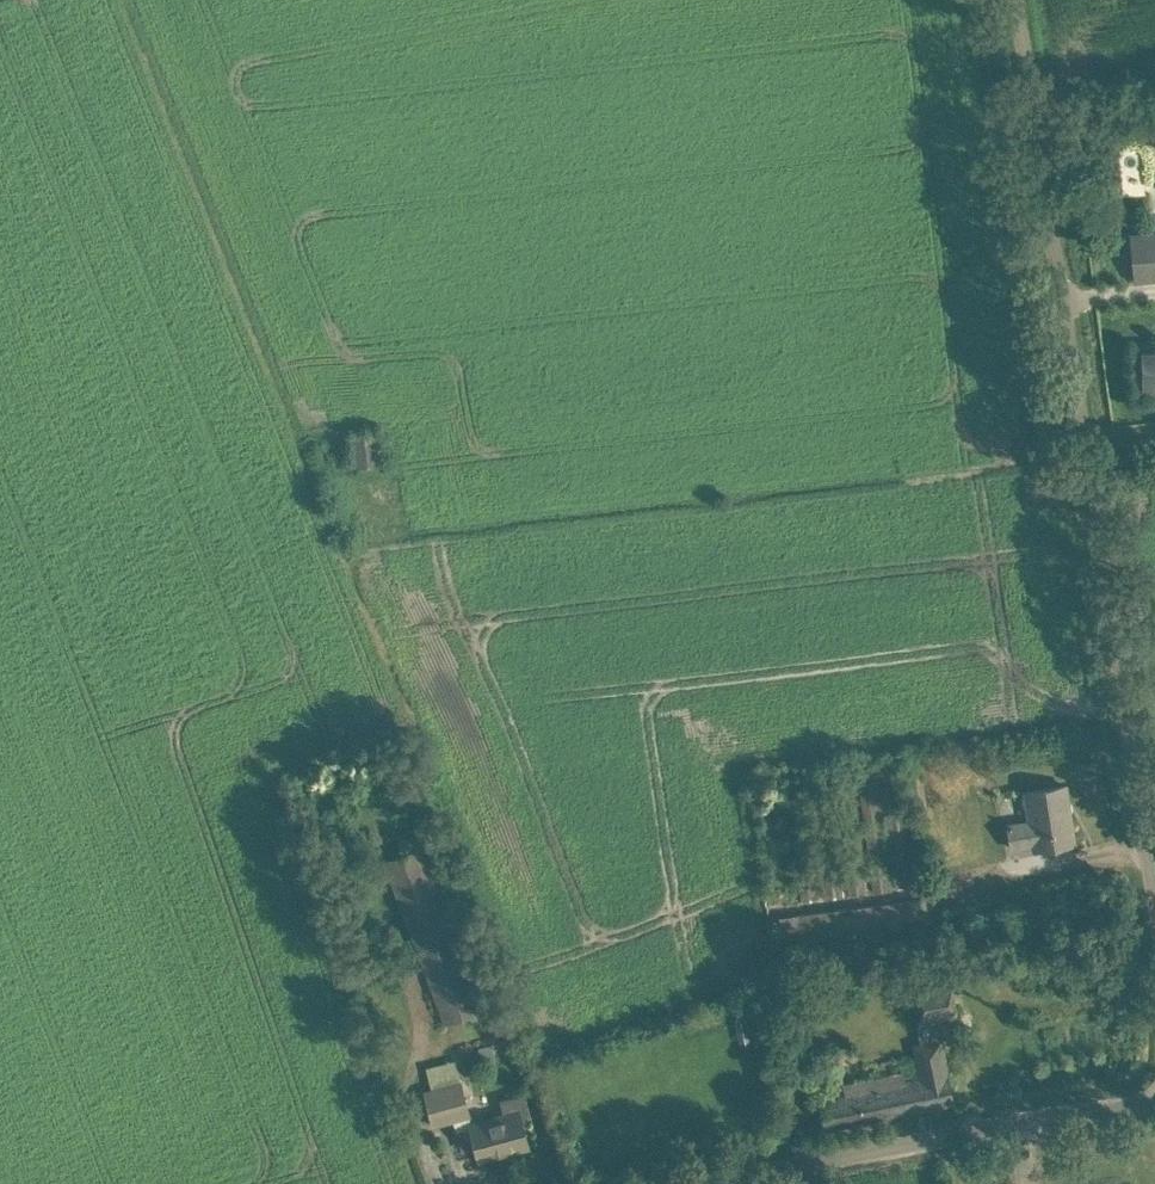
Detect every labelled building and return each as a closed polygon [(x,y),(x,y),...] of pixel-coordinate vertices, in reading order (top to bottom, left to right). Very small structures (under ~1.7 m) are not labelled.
[(1154,278),(1154,232),(1132,234),(1137,280),(1154,278)] [(1142,345),(1143,388),(1154,388),(1154,345),(1142,345)] [(354,466),(383,462),(380,433),(350,437),(354,466)] [(898,888),(916,886),(899,765),(881,767),(898,888)] [(875,891),(892,888),(875,767),(857,770),(875,891)] [(1049,846),(1072,842),(1066,803),(1069,803),(1066,784),(1025,790),(1030,820),(1008,824),(1012,846),(1033,843),(1034,848),(1049,846)] [(422,846),(386,859),(445,1023),(481,1010),(480,1008),(478,1003),(473,989),(470,980),(422,846)] [(785,954),(819,951),(818,936),(902,926),(900,915),(917,913),(915,899),(781,915),(785,954)] [(924,1039),(911,1042),(917,1068),(918,1072),(867,1083),(866,1078),(861,1079),(862,1084),(843,1088),(830,1090),(818,1093),(820,1106),(825,1130),(955,1102),(950,1079),(947,1066),(947,1067),(940,1035),(937,1019),(956,1015),(950,982),(915,989),(921,1023),(924,1039)] [(434,1123),(469,1114),(461,1082),(454,1060),(427,1069),(433,1089),(425,1091),(434,1123)] [(528,1145),(521,1120),(531,1117),(525,1092),(499,1098),(504,1114),(471,1122),(472,1127),(463,1129),(467,1146),(477,1144),(480,1158),(528,1145)]
